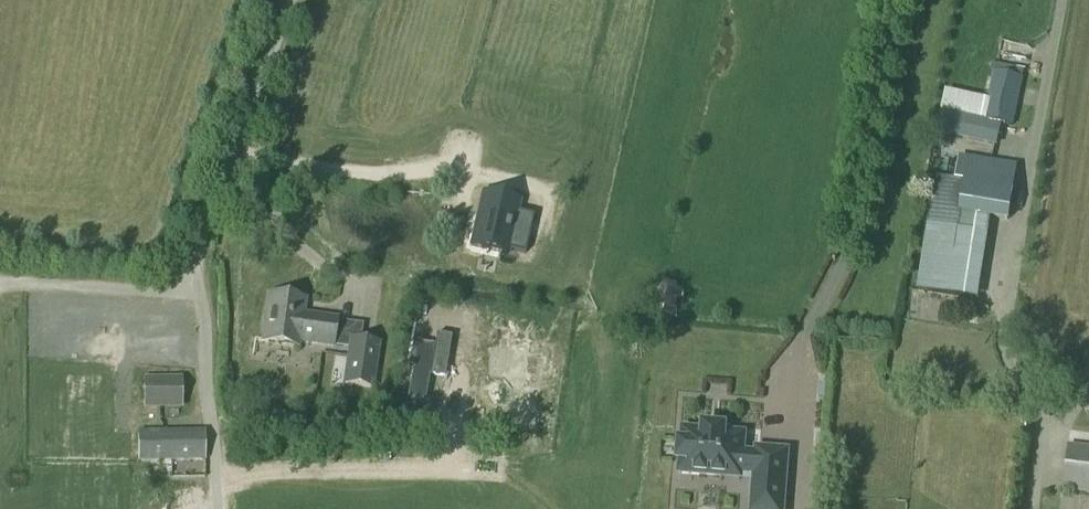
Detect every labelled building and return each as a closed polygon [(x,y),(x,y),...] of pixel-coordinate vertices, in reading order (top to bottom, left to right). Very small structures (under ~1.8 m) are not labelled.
[(997,149),(1002,124),(1014,127),(1024,79),(994,73),(989,100),(946,90),(936,136),(997,149)] [(1017,167),(960,158),(956,181),(1013,190),(1017,167)] [(936,178),(918,292),(971,300),(981,233),(984,217),(1008,220),(1013,190),(956,181),(936,178)] [(483,196),(471,248),(507,256),(508,252),(525,255),(534,217),(517,213),(519,204),(483,196)] [(305,301),(270,296),(263,342),(298,348),(299,342),(333,347),(337,321),(303,316),(305,301)] [(352,341),(351,350),(346,385),(372,389),(378,345),(352,341)] [(146,381),(146,408),(182,407),(181,380),(146,381)] [(702,431),(682,430),(681,442),(678,442),(677,461),(699,462),(699,475),(721,477),(721,472),(754,474),(751,508),(782,508),(787,452),(756,450),(756,454),(742,453),(744,434),(724,433),(724,428),(702,426),(702,431)] [(138,435),(138,462),(205,462),(205,434),(138,435)] [(1069,445),(1064,492),(1088,495),(1088,448),(1069,445)]
